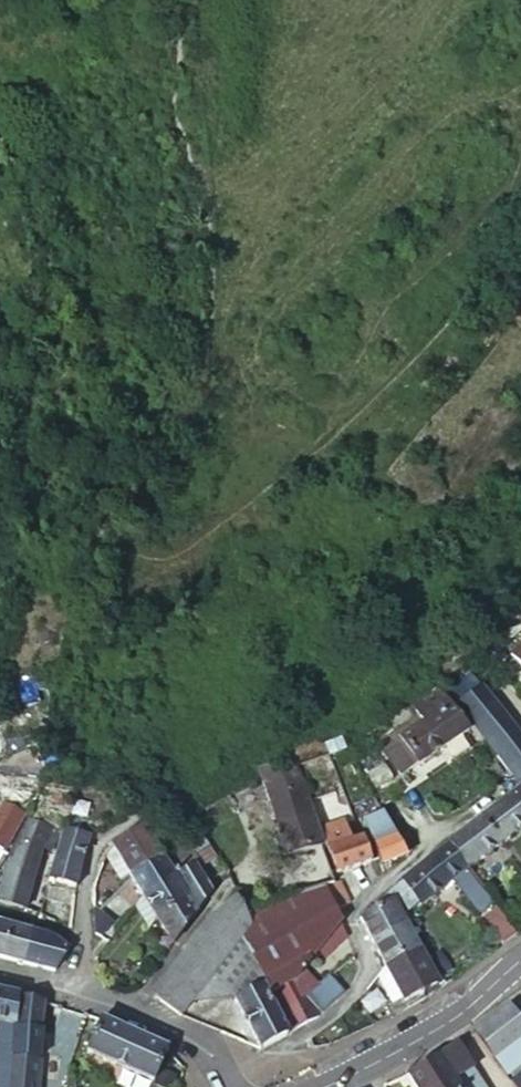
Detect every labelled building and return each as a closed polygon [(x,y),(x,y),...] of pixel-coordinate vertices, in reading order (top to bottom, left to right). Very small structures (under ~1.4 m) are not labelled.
[(510,651),(520,665),(520,642),(510,651)] [(466,670),(438,691),(465,729),(471,725),(495,709),(466,670)] [(434,686),(417,696),(412,698),(422,718),(385,739),(400,767),(465,729),(438,691),(434,686)] [(514,783),(520,778),(520,743),(495,709),(471,725),(514,783)] [(280,754),(247,768),(278,856),(310,845),(280,754)] [(517,786),(442,842),(462,869),(520,825),(520,783),(517,786)] [(2,788),(0,793),(0,850),(22,797),(2,788)] [(0,886),(0,906),(22,912),(39,844),(49,848),(60,813),(27,802),(0,886)] [(324,869),(361,857),(352,832),(341,836),(335,816),(329,817),(325,804),(306,810),(311,824),(308,824),(324,869)] [(400,852),(376,809),(360,815),(364,825),(358,827),(372,862),(400,852)] [(169,811),(139,830),(150,847),(165,839),(160,830),(175,822),(169,811)] [(139,830),(136,825),(109,842),(126,872),(154,855),(152,851),(150,847),(139,830)] [(84,836),(62,828),(54,855),(51,855),(36,902),(69,912),(69,889),(72,874),(75,858),(84,836)] [(442,842),(409,868),(396,878),(411,899),(416,905),(462,869),(442,842)] [(138,893),(166,876),(154,855),(126,872),(127,876),(134,887),(138,894),(138,893)] [(174,893),(197,880),(188,863),(166,876),(138,893),(138,894),(151,916),(152,914),(177,898),(174,893)] [(124,899),(134,887),(127,876),(88,907),(88,918),(88,933),(95,937),(108,921),(103,916),(120,896),(124,899)] [(330,878),(316,883),(327,904),(340,898),(330,878)] [(411,899),(396,878),(386,885),(403,905),(411,899)] [(177,898),(201,885),(197,880),(174,893),(177,898)] [(210,910),(150,995),(173,1015),(185,998),(232,938),(256,981),(261,988),(265,986),(289,973),(295,965),(314,937),(330,914),(331,912),(327,904),(316,883),(235,910),(230,896),(210,910)] [(151,916),(167,942),(204,891),(201,885),(177,898),(152,914),(151,916)] [(395,919),(382,896),(351,912),(364,935),(395,919)] [(473,917),(490,943),(503,934),(486,908),(473,917)] [(336,927),(330,914),(314,937),(323,943),(336,927)] [(364,935),(377,960),(407,942),(395,919),(364,935)] [(18,963),(27,933),(0,927),(0,959),(18,963)] [(60,954),(62,950),(46,938),(27,933),(18,963),(49,971),(60,954)] [(224,998),(256,981),(232,938),(185,998),(224,998)] [(417,993),(431,985),(407,942),(377,960),(396,994),(403,1006),(420,996),(417,993)] [(396,994),(377,960),(364,967),(382,1000),(396,994)] [(308,977),(295,965),(289,973),(297,985),(300,983),(308,977)] [(336,991),(319,968),(308,977),(300,983),(316,1010),(336,991)] [(297,985),(289,973),(265,986),(276,1005),(301,991),(297,985)] [(224,998),(254,1047),(284,1030),(261,988),(256,981),(224,998)] [(420,996),(433,988),(431,985),(417,993),(420,996)] [(289,1027),(313,1014),(301,991),(276,1005),(289,1027)] [(5,1020),(11,996),(0,993),(0,1086),(5,1020)] [(385,1018),(403,1006),(396,994),(382,1000),(378,1002),(385,1018)] [(38,1035),(40,1016),(41,1003),(11,996),(5,1020),(0,1086),(33,1086),(38,1035)] [(53,1006),(41,1003),(40,1016),(51,1018),(53,1006)] [(513,1006),(476,1035),(486,1048),(520,1022),(520,1016),(513,1006)] [(148,1079),(162,1046),(98,1020),(83,1053),(148,1079)] [(520,1065),(520,1022),(486,1048),(507,1075),(520,1065)] [(457,1045),(439,1057),(455,1081),(473,1069),(474,1068),(457,1045)] [(455,1081),(439,1057),(407,1073),(416,1086),(459,1086),(455,1081)] [(459,1086),(486,1086),(473,1069),(455,1081),(459,1086)]
